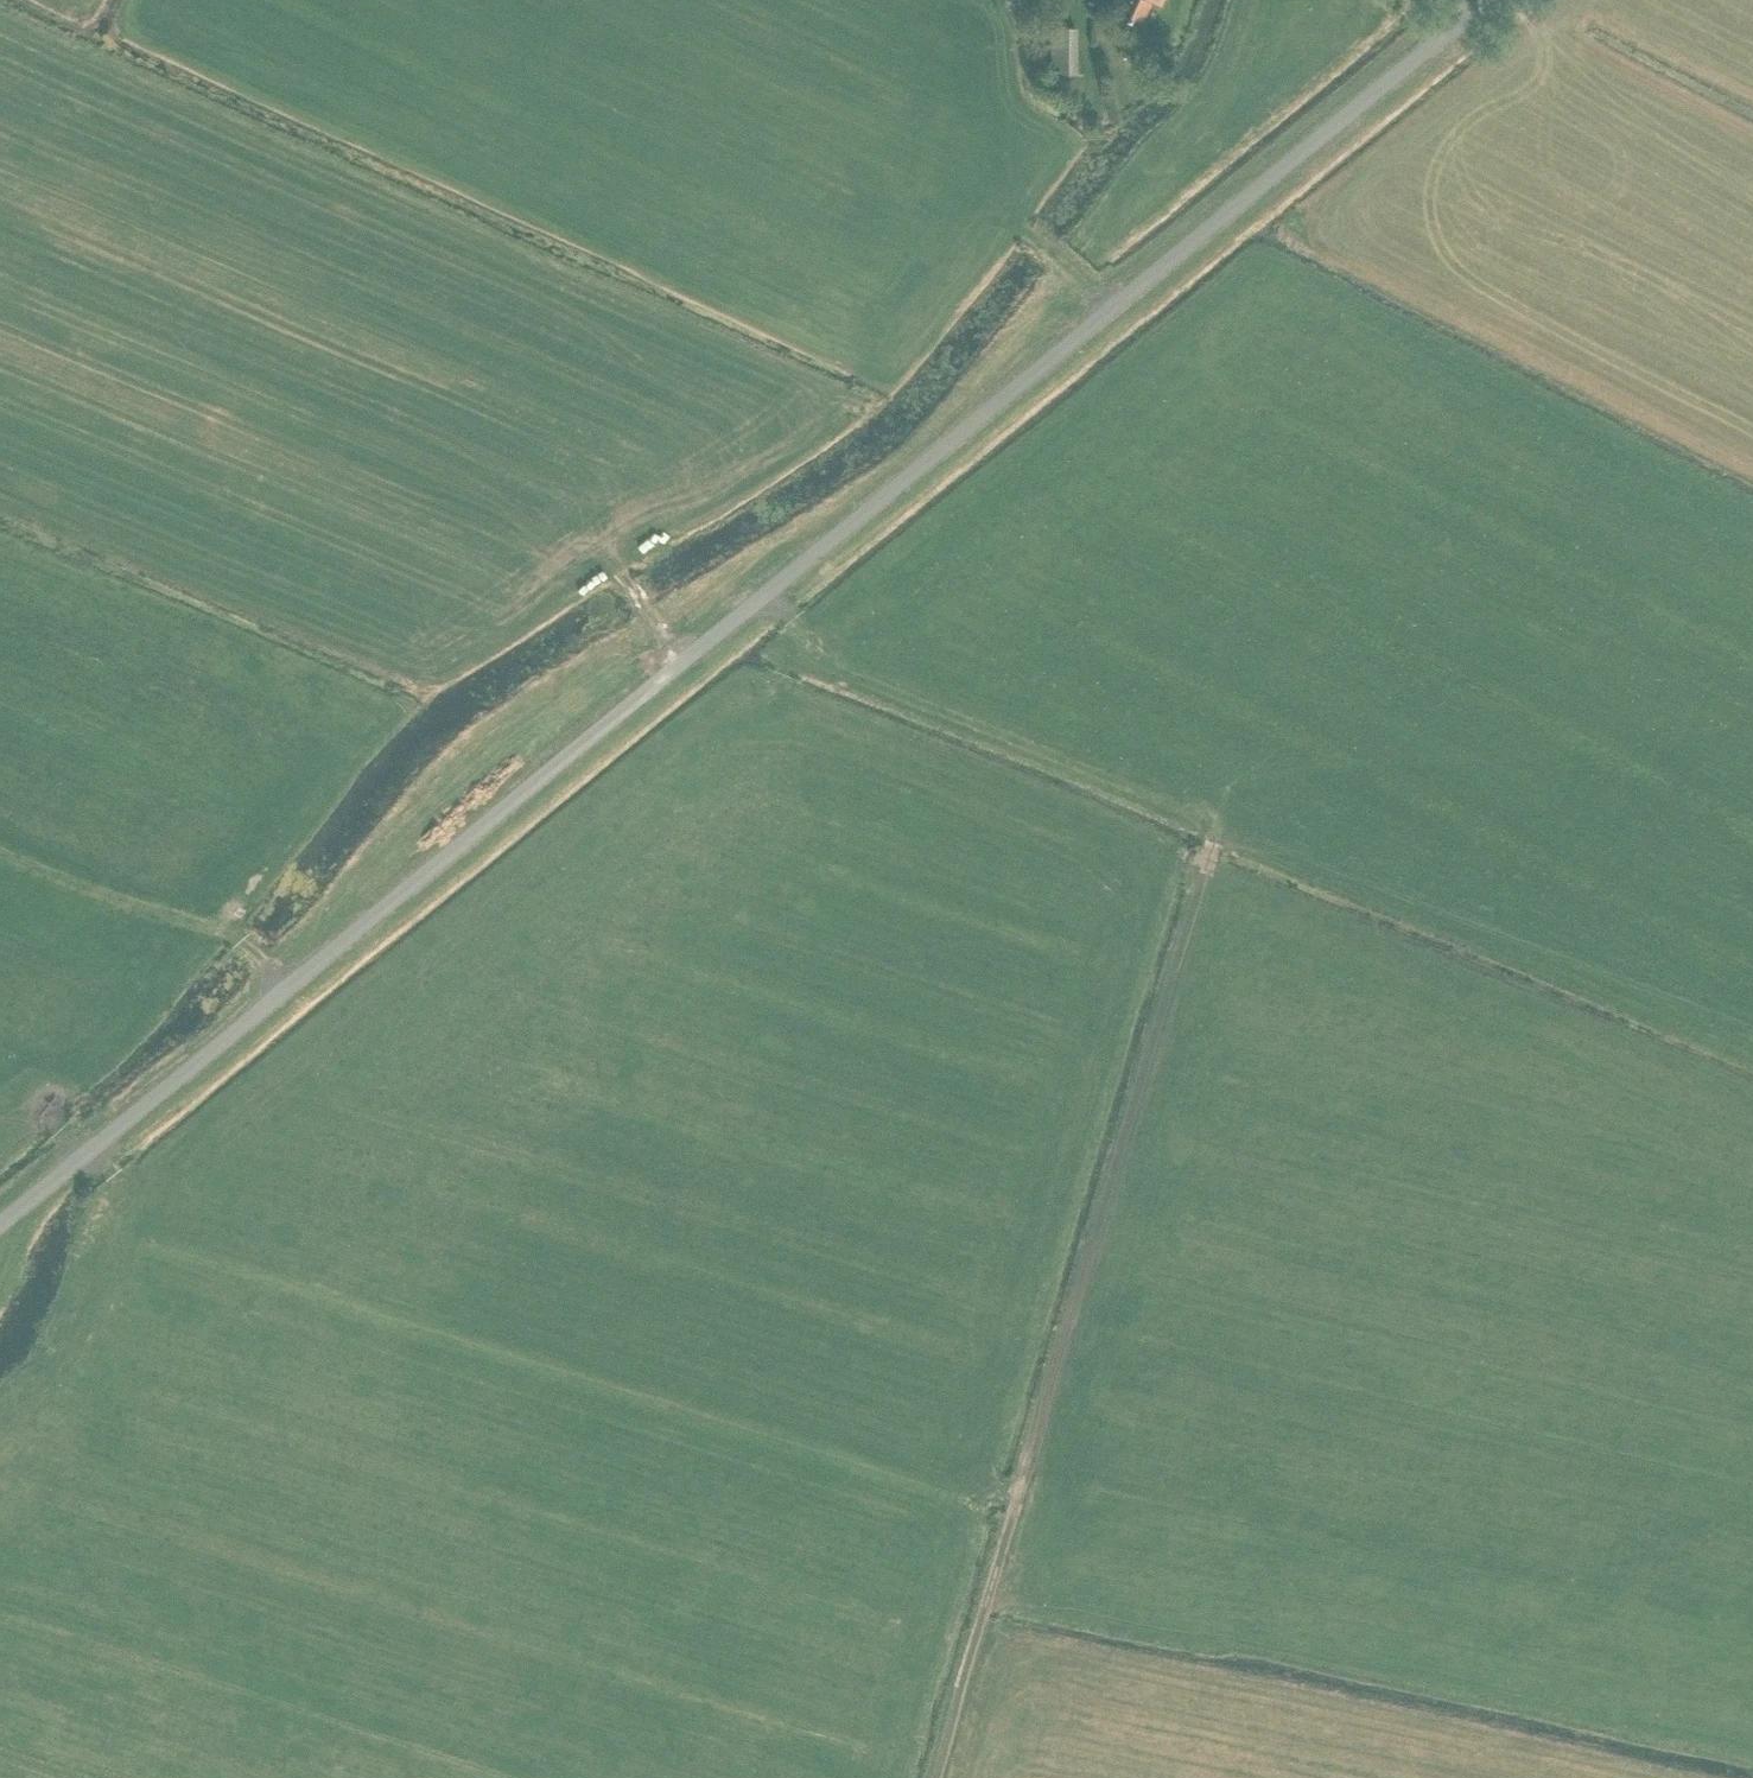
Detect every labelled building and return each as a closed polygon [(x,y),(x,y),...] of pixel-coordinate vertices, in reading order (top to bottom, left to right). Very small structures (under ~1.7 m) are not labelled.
[(1117,14),(1139,24),(1150,0),(1159,4),(1161,0),(1124,0),(1117,14)] [(1078,75),(1078,27),(1061,27),(1061,29),(1058,29),(1058,72),(1061,72),(1061,75),(1078,75)]
